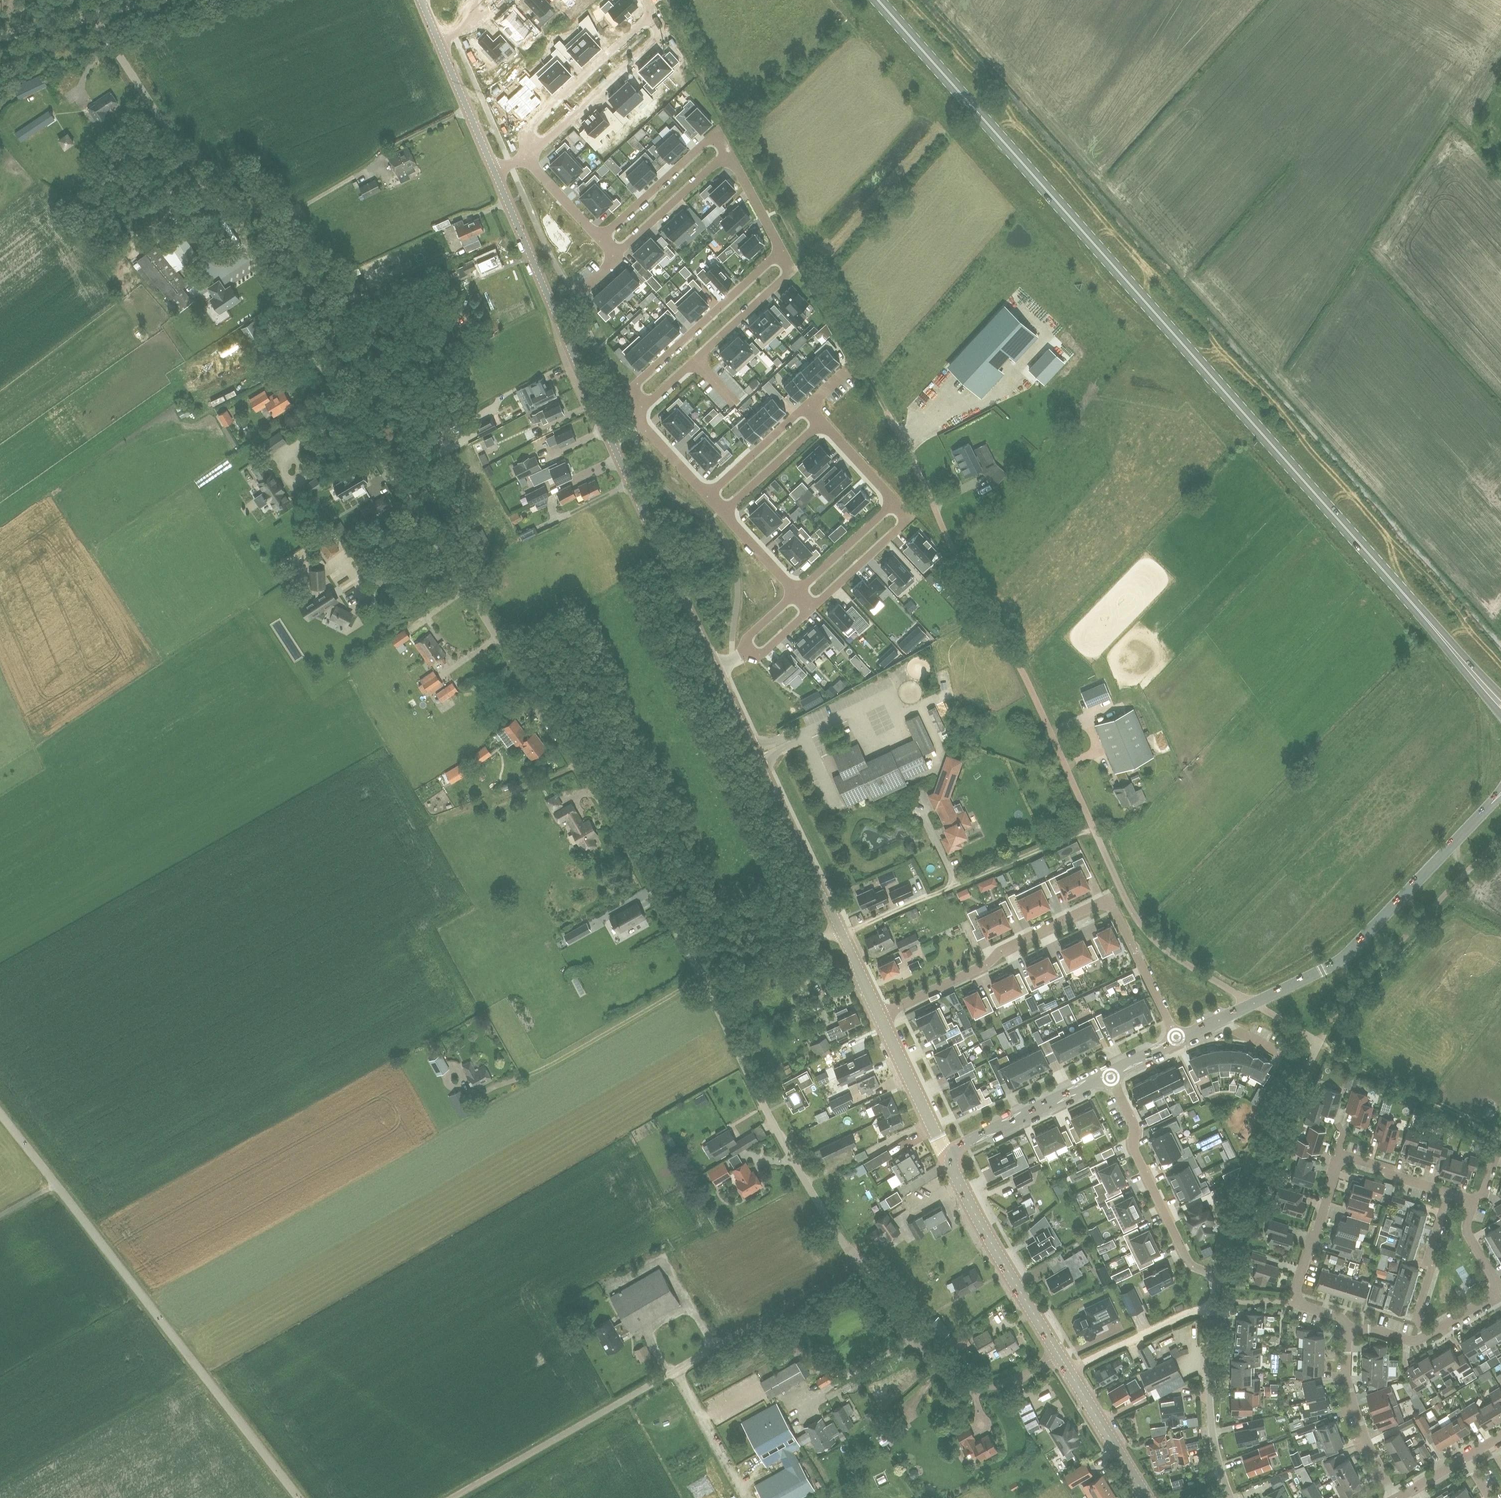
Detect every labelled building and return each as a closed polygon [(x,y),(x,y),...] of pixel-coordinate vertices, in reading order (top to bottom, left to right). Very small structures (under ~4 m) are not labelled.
[(535,11),(530,16),(538,25),(544,20),(539,14),(549,4),(546,0),(525,0),(535,11)] [(627,16),(631,12),(637,6),(632,0),(619,0),(614,5),(609,0),(608,0),(600,8),(605,14),(609,10),(620,22),(627,16)] [(513,10),(500,22),(517,40),(529,28),(535,35),(541,30),(529,17),(524,22),(513,10)] [(583,28),(574,37),(591,56),(591,55),(594,52),(596,54),(601,49),(600,47),(601,47),(600,46),(594,40),(591,36),(597,31),(588,14),(579,23),(583,28)] [(487,34),(478,42),(484,48),(482,49),(491,59),(492,58),(501,50),(507,56),(508,57),(515,50),(502,36),(499,39),(498,37),(493,41),(487,34)] [(560,39),(554,45),(557,48),(567,59),(572,54),(575,57),(581,64),(581,65),(582,64),(584,65),(589,60),(588,59),(591,56),(574,37),(565,45),(560,39)] [(554,56),(545,64),(562,82),(571,74),(562,63),(567,59),(557,48),(551,53),(554,56)] [(649,61),(648,61),(665,79),(674,70),(672,68),(679,61),(670,50),(662,57),(658,53),(659,53),(658,52),(657,53),(658,53),(649,61)] [(656,87),(665,79),(648,61),(639,70),(639,69),(639,70),(639,71),(639,70),(648,80),(643,85),(651,94),(657,89),(656,87)] [(545,64),(530,78),(537,85),(539,87),(544,83),(552,91),(562,82),(545,64)] [(47,86),(41,74),(14,88),(19,99),(47,86)] [(523,85),(516,92),(532,110),(534,108),(535,109),(541,104),(540,102),(542,101),(532,90),(537,85),(530,78),(526,74),(519,81),(523,85)] [(628,80),(618,89),(635,107),(634,107),(639,111),(653,98),(642,87),(638,91),(628,80)] [(618,89),(609,98),(618,108),(613,113),(623,124),(629,118),(626,115),(634,107),(635,107),(618,89)] [(98,124),(110,116),(106,111),(118,103),(110,91),(94,102),(96,105),(89,110),(98,124)] [(505,94),(497,101),(507,112),(512,107),(522,118),(524,117),(526,118),(531,113),(530,111),(532,110),(516,92),(509,98),(505,94)] [(663,108),(671,116),(676,111),(669,103),(663,108)] [(712,122),(695,104),(688,111),(684,107),(675,116),(686,129),(692,123),(701,133),(712,122)] [(593,112),(589,116),(606,134),(612,128),(615,131),(623,124),(613,113),(608,107),(600,114),(599,113),(596,109),(593,112)] [(21,141),(54,119),(49,110),(15,132),(21,141)] [(586,127),(580,133),(595,150),(602,143),(599,140),(606,134),(589,116),(585,119),(582,122),(586,127)] [(683,133),(675,124),(670,128),(671,130),(663,138),(678,154),(687,146),(678,137),(683,133)] [(65,150),(75,143),(68,132),(57,139),(65,150)] [(678,154),(663,138),(655,145),(653,143),(648,148),(656,157),(661,153),(669,162),(678,154)] [(575,158),(568,150),(571,148),(565,141),(555,150),(560,155),(550,164),(559,173),(575,158)] [(644,147),(639,142),(636,145),(641,150),(644,147)] [(397,174),(417,165),(408,146),(388,156),(397,174)] [(653,160),(645,151),(632,163),(648,181),(657,173),(649,164),(653,160)] [(605,160),(610,156),(606,152),(601,156),(605,160)] [(604,162),(608,166),(614,161),(610,157),(604,162)] [(575,158),(559,173),(568,183),(577,174),(582,179),(591,170),(587,165),(584,167),(575,158)] [(648,181),(632,163),(619,175),(627,184),(631,180),(638,187),(639,189),(648,181)] [(585,182),(590,187),(580,196),(589,206),(605,190),(597,181),(599,179),(595,174),(585,182)] [(375,179),(359,187),(364,198),(381,189),(375,179)] [(726,179),(715,189),(710,184),(700,193),(705,199),(708,195),(717,206),(735,189),(731,185),(733,184),(728,179),(727,180),(726,179)] [(605,190),(589,206),(597,215),(607,206),(612,211),(621,202),(616,197),(614,200),(605,190)] [(163,198),(167,207),(172,205),(170,201),(176,198),(174,193),(163,198)] [(719,214),(706,226),(709,232),(713,239),(726,227),(727,228),(732,234),(734,232),(750,218),(739,205),(733,210),(732,210),(727,215),(727,216),(724,219),(719,214)] [(690,234),(698,226),(683,210),(663,228),(674,240),(678,244),(690,234)] [(293,237),(303,230),(295,217),(285,223),(293,237)] [(438,229),(451,224),(448,218),(436,224),(438,229)] [(483,230),(478,218),(464,224),(462,219),(454,223),(464,245),(479,239),(477,233),(483,230)] [(182,231),(168,241),(185,265),(198,256),(182,231)] [(754,232),(747,239),(741,234),(730,244),(739,254),(743,251),(749,257),(750,256),(752,257),(757,252),(756,250),(764,243),(765,242),(755,231),(754,232)] [(642,245),(658,263),(667,255),(670,258),(675,254),(666,244),(662,249),(651,237),(642,245)] [(139,261),(133,265),(149,285),(148,285),(154,293),(161,288),(173,303),(180,311),(192,301),(182,288),(188,283),(177,270),(158,247),(156,245),(138,260),(139,261)] [(633,253),(645,265),(638,271),(646,280),(653,274),(649,270),(658,263),(642,245),(640,246),(639,245),(634,250),(635,251),(633,253)] [(465,272),(480,265),(483,271),(499,265),(493,252),(478,259),(478,257),(466,262),(466,264),(456,268),(456,270),(441,277),(444,284),(460,278),(459,277),(466,274),(465,272)] [(706,283),(711,279),(721,290),(731,280),(716,264),(707,273),(703,268),(697,274),(706,283)] [(626,267),(618,275),(631,289),(632,291),(641,283),(626,267)] [(346,296),(358,290),(349,274),(338,279),(346,296)] [(631,289),(618,275),(610,282),(623,296),(631,289)] [(683,294),(699,312),(708,304),(697,292),(702,288),(693,278),(688,283),(692,286),(683,294)] [(224,290),(221,286),(223,286),(219,280),(208,287),(214,296),(211,299),(220,312),(239,299),(230,285),(224,290)] [(623,296),(610,282),(602,290),(617,305),(625,298),(623,296)] [(808,303),(791,286),(780,296),(786,301),(780,306),(784,311),(797,325),(806,316),(800,310),(808,303)] [(617,305),(602,290),(593,298),(602,307),(608,313),(617,305)] [(699,312),(683,294),(675,302),(671,298),(666,303),(675,312),(680,308),(690,320),(699,312)] [(602,307),(598,312),(606,321),(611,316),(608,313),(602,307)] [(1030,330),(1005,307),(949,366),(980,395),(1002,372),(996,367),(1030,330)] [(668,308),(663,312),(671,321),(676,317),(668,308)] [(768,308),(758,316),(776,335),(785,327),(786,328),(792,323),(782,313),(777,318),(768,308)] [(654,321),(657,324),(658,324),(671,338),(679,330),(671,321),(663,312),(654,321)] [(776,335),(758,316),(749,324),(754,330),(752,331),(757,336),(754,339),(762,348),(776,335)] [(252,346),(264,338),(253,321),(241,328),(252,346)] [(814,334),(818,338),(822,334),(826,338),(832,333),(826,323),(814,334)] [(658,324),(657,324),(650,331),(663,345),(671,338),(658,324)] [(807,339),(814,333),(808,326),(801,333),(807,339)] [(650,331),(649,329),(641,336),(640,337),(655,353),(663,345),(650,331)] [(640,337),(641,336),(639,335),(631,342),(647,360),(655,353),(640,337)] [(729,343),(747,362),(760,350),(752,341),(749,343),(744,338),(743,340),(738,335),(729,343)] [(828,339),(814,351),(817,355),(818,354),(831,369),(840,361),(831,352),(836,348),(828,339)] [(647,360),(631,342),(622,350),(638,368),(647,360)] [(733,375),(747,362),(729,343),(720,352),(724,357),(723,358),(728,363),(725,366),(733,375)] [(1044,383),(1064,362),(1049,348),(1029,369),(1044,383)] [(760,358),(773,371),(778,367),(765,353),(760,358)] [(810,362),(809,362),(822,377),(831,369),(818,354),(817,355),(810,362)] [(773,361),(777,366),(782,362),(777,357),(773,361)] [(808,360),(799,368),(800,370),(801,370),(814,384),(822,377),(809,362),(810,362),(808,360)] [(793,377),(792,377),(806,392),(814,384),(801,370),(793,377)] [(806,392),(792,377),(793,377),(791,375),(782,384),(788,390),(797,400),(806,392)] [(898,380),(902,388),(907,385),(903,377),(898,380)] [(528,386),(522,388),(529,402),(525,403),(529,411),(538,407),(536,405),(556,396),(556,394),(556,393),(553,387),(552,387),(551,385),(548,387),(543,378),(528,386)] [(768,380),(763,385),(771,394),(776,400),(782,395),(768,380)] [(777,389),(783,395),(788,390),(782,384),(777,389)] [(292,404),(283,389),(269,397),(265,391),(250,400),(256,410),(267,404),(273,415),(292,404)] [(771,394),(762,403),(763,404),(764,404),(777,419),(786,410),(776,400),(771,394)] [(661,421),(670,430),(688,414),(680,405),(683,402),(679,397),(666,408),(670,412),(661,421)] [(498,412),(512,405),(509,398),(495,404),(498,412)] [(564,413),(565,411),(563,408),(562,408),(559,401),(543,408),(544,409),(533,414),(533,415),(531,416),(533,422),(536,421),(542,419),(541,417),(546,415),(549,420),(564,414),(564,413)] [(182,418),(190,413),(187,406),(185,403),(176,408),(178,411),(182,418)] [(777,419),(764,404),(763,404),(755,412),(769,426),(777,419)] [(225,426),(226,425),(232,422),(225,411),(218,415),(225,426)] [(760,434),(769,426),(755,412),(747,419),(760,434)] [(688,414),(670,430),(678,439),(687,431),(691,435),(700,427),(688,414)] [(739,437),(743,433),(751,442),(760,434),(747,419),(744,416),(731,428),(739,437)] [(481,436),(497,428),(492,418),(476,427),(481,436)] [(555,435),(546,439),(550,446),(558,442),(560,447),(576,439),(570,427),(554,434),(555,435)] [(715,443),(714,443),(702,429),(693,437),(697,442),(689,450),(697,459),(715,443)] [(739,447),(744,443),(740,439),(735,443),(739,447)] [(267,440),(260,444),(267,455),(274,450),(267,440)] [(714,443),(715,443),(697,459),(706,468),(711,464),(712,465),(717,461),(721,464),(732,454),(727,448),(724,450),(716,441),(714,443)] [(972,450),(969,443),(953,451),(965,476),(980,468),(982,472),(990,468),(979,447),(972,450)] [(826,461),(831,457),(820,445),(803,461),(813,471),(810,474),(814,479),(830,465),(826,461)] [(483,464),(489,461),(485,452),(478,455),(483,464)] [(520,465),(514,468),(519,479),(540,468),(535,457),(529,460),(528,458),(519,463),(520,465)] [(571,476),(564,461),(543,472),(541,468),(527,475),(525,477),(522,478),(526,486),(529,485),(553,474),(557,483),(571,476)] [(254,469),(254,470),(262,482),(259,483),(264,491),(262,492),(268,501),(270,500),(270,501),(276,508),(279,506),(279,507),(286,502),(289,499),(283,491),(284,490),(279,482),(278,483),(272,474),(269,476),(261,465),(260,464),(254,469)] [(1006,473),(1000,467),(990,478),(996,484),(1006,473)] [(368,481),(361,469),(333,485),(341,498),(342,497),(344,499),(352,494),(351,492),(368,481)] [(816,484),(830,500),(852,480),(841,469),(840,470),(836,474),(832,469),(816,484)] [(324,485),(318,476),(317,477),(316,477),(306,484),(312,494),(324,485)] [(600,492),(595,480),(587,483),(587,482),(579,486),(580,487),(573,490),(571,485),(557,491),(560,498),(561,497),(564,502),(576,497),(576,496),(583,493),(585,499),(600,492)] [(802,482),(789,493),(795,500),(801,495),(808,488),(802,482)] [(541,498),(537,489),(532,492),(537,501),(541,498)] [(870,500),(860,489),(849,500),(844,495),(835,503),(841,510),(846,505),(854,515),(870,500)] [(758,524),(775,509),(777,507),(768,498),(769,497),(764,492),(755,501),(759,505),(749,514),(758,524)] [(369,505),(362,509),(368,518),(391,504),(385,495),(369,505)] [(795,500),(801,508),(807,502),(801,495),(795,500)] [(550,501),(539,505),(541,510),(552,507),(550,501)] [(767,534),(777,524),(781,529),(791,520),(786,515),(783,518),(775,509),(758,524),(760,526),(758,527),(764,533),(765,531),(767,534)] [(465,525),(460,514),(454,517),(460,527),(465,525)] [(792,522),(778,536),(784,542),(780,545),(779,547),(788,556),(805,541),(796,532),(799,529),(794,524),(792,522)] [(522,541),(537,533),(533,526),(518,534),(522,541)] [(819,528),(816,531),(821,537),(825,534),(819,528)] [(474,533),(469,535),(479,555),(491,549),(481,529),(474,533)] [(834,530),(828,535),(834,542),(840,536),(834,530)] [(915,551),(909,557),(923,571),(929,565),(925,561),(936,551),(930,544),(931,543),(926,537),(925,539),(919,532),(907,543),(909,545),(915,551)] [(328,558),(339,549),(330,537),(318,546),(328,558)] [(805,541),(788,556),(790,558),(788,559),(793,565),(795,564),(797,566),(807,557),(811,562),(820,553),(816,548),(813,550),(805,541)] [(884,563),(881,566),(894,580),(888,585),(897,595),(903,589),(899,585),(903,581),(905,580),(905,579),(910,575),(911,574),(893,555),(887,560),(884,563)] [(292,579),(298,574),(289,563),(284,567),(292,579)] [(308,621),(325,610),(327,612),(326,615),(330,617),(329,618),(346,627),(354,613),(336,604),(336,606),(333,605),(339,602),(330,587),(324,590),(324,589),(326,588),(325,569),(309,570),(310,589),(312,589),(312,593),(316,593),(316,596),(299,606),(308,621)] [(925,578),(931,585),(937,580),(930,573),(925,578)] [(863,581),(852,591),(868,608),(879,599),(876,596),(885,587),(876,578),(867,586),(863,581)] [(839,603),(828,614),(842,630),(850,623),(855,629),(859,633),(870,624),(855,608),(848,614),(845,611),(839,603)] [(822,652),(829,644),(831,646),(833,645),(839,651),(845,645),(827,627),(822,631),(816,624),(806,634),(822,652)] [(918,626),(899,644),(907,653),(926,635),(918,626)] [(397,646),(410,637),(404,629),(388,640),(393,648),(397,646)] [(429,649),(438,643),(430,632),(415,643),(423,655),(430,650),(429,649)] [(812,660),(822,652),(806,634),(795,643),(802,650),(797,654),(812,670),(817,666),(812,660)] [(430,650),(423,655),(430,665),(439,659),(442,663),(445,661),(442,657),(446,655),(438,643),(429,649),(430,650)] [(892,647),(884,655),(889,661),(898,653),(892,647)] [(785,656),(780,660),(778,659),(774,663),(775,664),(770,669),(775,674),(774,675),(776,676),(781,681),(782,680),(786,685),(798,673),(802,678),(807,674),(796,662),(793,664),(791,662),(790,660),(789,661),(785,656)] [(870,669),(865,664),(859,669),(865,674),(870,669)] [(430,694),(443,685),(440,680),(436,674),(433,670),(420,679),(427,690),(430,694)] [(453,682),(436,694),(442,702),(458,691),(453,682)] [(1104,683),(1082,692),(1088,706),(1110,697),(1104,683)] [(831,685),(825,690),(831,696),(837,691),(831,685)] [(819,692),(801,702),(806,710),(824,700),(819,692)] [(937,731),(945,728),(935,706),(927,710),(937,731)] [(1129,780),(1124,768),(1153,756),(1133,708),(1095,725),(1120,784),(1113,787),(1117,798),(1119,797),(1122,805),(1138,798),(1130,780),(1129,780)] [(928,767),(922,753),(933,748),(918,714),(905,719),(914,739),(866,761),(858,743),(832,755),(841,773),(833,776),(846,805),(871,794),(873,799),(906,784),(904,778),(928,767)] [(534,732),(528,736),(515,718),(503,727),(504,727),(498,732),(507,745),(513,741),(517,745),(520,743),(531,759),(546,748),(534,732)] [(479,762),(487,756),(492,752),(485,744),(472,754),(479,762)] [(956,815),(948,797),(960,761),(947,757),(935,793),(929,795),(935,808),(937,807),(947,827),(945,828),(949,836),(943,839),(948,851),(960,845),(957,839),(966,836),(962,828),(970,824),(964,812),(956,815)] [(451,769),(457,779),(468,773),(462,763),(451,769)] [(595,845),(591,839),(597,835),(588,820),(583,823),(581,820),(580,820),(575,812),(577,812),(572,803),(554,813),(559,822),(566,817),(573,829),(571,829),(580,845),(581,845),(584,851),(595,845)] [(1074,865),(1066,869),(1066,870),(1078,894),(1086,891),(1085,889),(1089,887),(1085,878),(1084,876),(1090,873),(1084,861),(1082,857),(1072,862),(1074,865)] [(1066,870),(1048,878),(1054,890),(1060,887),(1066,898),(1070,896),(1071,898),(1078,894),(1066,870)] [(1007,875),(1000,879),(1007,891),(1013,888),(1007,875)] [(1027,889),(1039,914),(1046,910),(1045,908),(1049,906),(1044,895),(1050,892),(1045,880),(1027,889)] [(894,901),(912,893),(908,883),(890,891),(894,901)] [(883,888),(874,892),(872,888),(857,895),(862,907),(868,904),(870,909),(888,900),(883,888)] [(1020,904),(1026,917),(1031,915),(1032,917),(1039,914),(1027,889),(1015,894),(1014,893),(1008,896),(1014,907),(1020,904)] [(989,910),(988,910),(999,933),(1007,929),(1005,927),(1010,925),(1005,914),(1011,911),(1005,899),(999,902),(1000,905),(989,910)] [(622,929),(646,916),(638,902),(615,915),(622,929)] [(909,919),(920,915),(916,907),(905,912),(909,919)] [(999,933),(988,910),(979,915),(976,908),(967,912),(975,928),(981,925),(986,936),(991,934),(992,936),(999,933)] [(607,919),(602,922),(606,932),(611,930),(607,919)] [(590,930),(586,923),(579,927),(580,928),(574,932),(577,937),(590,930)] [(885,947),(894,943),(886,925),(877,930),(878,932),(865,939),(871,951),(884,945),(885,947)] [(1110,927),(1110,926),(1105,928),(1104,926),(1098,930),(1098,931),(1097,932),(1102,942),(1096,944),(1102,957),(1113,952),(1114,954),(1122,950),(1113,933),(1115,933),(1112,926),(1110,927)] [(900,950),(919,941),(915,932),(896,942),(900,950)] [(1077,939),(1071,942),(1082,965),(1098,958),(1093,946),(1087,949),(1082,939),(1078,941),(1077,939)] [(1066,973),(1082,965),(1071,942),(1065,945),(1065,947),(1061,949),(1066,959),(1061,962),(1066,973)] [(903,957),(912,953),(911,952),(917,949),(915,944),(909,947),(909,948),(901,951),(903,957)] [(884,977),(899,969),(896,963),(902,961),(899,955),(878,965),(884,977)] [(1047,982),(1063,975),(1058,963),(1052,966),(1047,956),(1043,958),(1042,956),(1036,959),(1047,982)] [(911,971),(918,968),(921,966),(921,965),(918,959),(908,965),(911,971)] [(1036,959),(1030,962),(1031,964),(1026,966),(1031,976),(1026,979),(1031,990),(1047,982),(1036,959)] [(1132,972),(1121,978),(1123,984),(1135,978),(1132,972)] [(1012,999),(1028,991),(1023,980),(1017,983),(1013,973),(1008,975),(1008,973),(1001,976),(1012,999)] [(1001,976),(995,979),(996,981),(991,983),(996,993),(991,995),(996,1007),(1012,999),(1001,976)] [(975,1018),(993,1010),(987,998),(982,1000),(977,990),(975,991),(975,989),(968,992),(969,994),(964,996),(975,1018)] [(1133,1002),(1141,1019),(1142,1019),(1142,1020),(1151,1016),(1143,998),(1133,1002)] [(1044,1001),(1037,1005),(1041,1013),(1058,1004),(1055,999),(1045,1004),(1044,1001)] [(1131,1024),(1141,1019),(1133,1002),(1123,1007),(1131,1024)] [(1035,1004),(1029,1007),(1031,1009),(1030,1011),(1031,1015),(1039,1011),(1035,1004)] [(1058,1008),(1061,1013),(1062,1016),(1066,1014),(1067,1013),(1063,1005),(1058,1008)] [(944,1017),(939,1006),(916,1018),(921,1027),(923,1026),(923,1027),(944,1017)] [(835,1012),(841,1024),(826,1031),(830,1040),(837,1037),(839,1042),(848,1037),(845,1031),(845,1032),(844,1029),(861,1021),(854,1009),(848,1012),(846,1007),(835,1012)] [(1121,1029),(1131,1024),(1123,1007),(1113,1012),(1121,1029)] [(1054,1016),(1061,1013),(1058,1008),(1051,1011),(1054,1016)] [(1121,1029),(1113,1012),(1103,1017),(1101,1013),(1095,1015),(1101,1027),(1106,1024),(1111,1034),(1121,1029)] [(1090,1023),(1081,1028),(1089,1045),(1099,1040),(1094,1030),(1099,1028),(1094,1016),(1088,1019),(1090,1023)] [(923,1027),(928,1038),(931,1037),(942,1031),(945,1038),(946,1038),(961,1031),(957,1023),(954,1025),(952,1021),(947,1023),(944,1017),(923,1027)] [(1147,1027),(1157,1023),(1154,1017),(1145,1021),(1147,1027)] [(1079,1050),(1089,1045),(1081,1028),(1071,1033),(1079,1050)] [(1018,1037),(1014,1029),(1008,1032),(1012,1040),(1018,1037)] [(1079,1050),(1071,1033),(1065,1035),(1063,1030),(1058,1032),(1059,1033),(1069,1055),(1079,1050)] [(938,1059),(940,1063),(961,1052),(956,1042),(964,1038),(961,1031),(946,1038),(949,1045),(934,1052),(935,1054),(934,1055),(936,1060),(938,1059)] [(1007,1039),(1003,1031),(997,1034),(1001,1042),(1007,1039)] [(1059,1060),(1069,1055),(1059,1033),(1044,1041),(1049,1053),(1054,1050),(1059,1060)] [(985,1047),(995,1042),(991,1035),(981,1040),(985,1047)] [(815,1055),(829,1048),(823,1038),(816,1043),(810,1046),(815,1055)] [(1044,1055),(1049,1053),(1044,1041),(1038,1044),(1040,1048),(1030,1053),(1038,1070),(1048,1065),(1044,1055)] [(832,1049),(824,1055),(830,1063),(838,1058),(832,1049)] [(1216,1050),(1219,1070),(1220,1075),(1229,1075),(1230,1066),(1230,1049),(1216,1050)] [(1244,1051),(1230,1049),(1230,1066),(1240,1068),(1244,1051)] [(1216,1050),(1203,1053),(1209,1072),(1219,1070),(1216,1050)] [(1258,1055),(1246,1050),(1246,1051),(1247,1051),(1246,1052),(1244,1051),(1240,1068),(1251,1072),(1258,1055)] [(960,1075),(968,1071),(975,1068),(971,1060),(962,1065),(957,1055),(961,1053),(961,1052),(940,1063),(945,1073),(956,1068),(960,1075)] [(437,1074),(449,1068),(441,1053),(430,1060),(437,1074)] [(873,1066),(867,1053),(853,1059),(853,1058),(847,1061),(847,1062),(834,1068),(838,1076),(840,1081),(848,1077),(873,1066)] [(1030,1053),(1021,1058),(1029,1075),(1038,1070),(1030,1053)] [(1194,1067),(1189,1070),(1194,1081),(1200,1079),(1199,1076),(1209,1072),(1203,1053),(1189,1058),(1194,1067)] [(1258,1055),(1251,1072),(1249,1076),(1257,1081),(1263,1084),(1270,1073),(1264,1069),(1269,1061),(1266,1060),(1267,1059),(1267,1060),(1268,1059),(1258,1055)] [(997,1056),(988,1060),(1000,1084),(1007,1081),(1009,1085),(1019,1081),(1018,1080),(1019,1079),(1011,1062),(1006,1065),(1006,1063),(1001,1062),(1000,1062),(997,1056)] [(1019,1079),(1029,1075),(1021,1058),(1011,1062),(1019,1079)] [(475,1069),(471,1060),(463,1065),(467,1073),(466,1074),(474,1089),(492,1079),(484,1064),(475,1069)] [(1184,1086),(1187,1093),(1194,1090),(1187,1076),(1182,1079),(1178,1072),(1175,1066),(1164,1071),(1172,1087),(1177,1084),(1178,1085),(1183,1087),(1184,1086)] [(794,1085),(782,1091),(793,1112),(808,1104),(798,1083),(810,1077),(807,1070),(791,1078),(794,1085)] [(957,1098),(976,1089),(971,1078),(968,1071),(960,1075),(963,1082),(958,1084),(950,1088),(955,1098),(957,1097),(957,1098)] [(1159,1073),(1154,1075),(1164,1096),(1174,1091),(1172,1087),(1164,1071),(1159,1073)] [(874,1074),(856,1082),(861,1093),(867,1091),(868,1094),(874,1092),(872,1088),(879,1085),(874,1074)] [(1149,1078),(1143,1081),(1152,1099),(1153,1101),(1164,1096),(1154,1075),(1148,1078),(1149,1078)] [(1139,1105),(1152,1099),(1143,1081),(1133,1086),(1136,1092),(1134,1093),(1139,1105)] [(1334,1114),(1341,1092),(1325,1086),(1325,1089),(1323,1089),(1322,1093),(1323,1094),(1321,1101),(1312,1098),(1307,1115),(1321,1119),(1323,1111),(1334,1114)] [(957,1098),(962,1108),(982,1099),(976,1089),(957,1098)] [(461,1090),(450,1096),(459,1111),(462,1117),(472,1111),(461,1090)] [(1354,1113),(1352,1121),(1366,1125),(1372,1106),(1365,1104),(1368,1095),(1353,1090),(1346,1110),(1354,1113)] [(834,1110),(853,1101),(849,1092),(829,1101),(834,1110)] [(886,1117),(897,1112),(898,1112),(891,1095),(878,1101),(878,1102),(866,1108),(869,1116),(883,1110),(886,1117)] [(699,1103),(701,1106),(710,1100),(707,1096),(699,1103)] [(1259,1100),(1253,1097),(1251,1101),(1257,1105),(1259,1100)] [(1172,1107),(1176,1114),(1183,1111),(1180,1103),(1172,1107)] [(1091,1132),(1102,1127),(1092,1107),(1091,1108),(1090,1106),(1085,1109),(1085,1111),(1082,1113),(1091,1132)] [(1167,1107),(1159,1111),(1162,1118),(1170,1114),(1167,1107)] [(1120,1110),(1116,1112),(1120,1121),(1124,1119),(1120,1110)] [(1159,1111),(1145,1118),(1148,1124),(1162,1118),(1159,1111)] [(886,1117),(877,1121),(883,1133),(903,1124),(897,1112),(886,1117)] [(1082,1113),(1071,1118),(1076,1127),(1070,1130),(1076,1142),(1082,1139),(1081,1137),(1091,1132),(1082,1113)] [(1392,1150),(1398,1128),(1392,1126),(1394,1119),(1381,1115),(1374,1136),(1381,1138),(1379,1145),(1392,1150)] [(1156,1151),(1179,1140),(1175,1131),(1180,1128),(1176,1120),(1161,1127),(1163,1133),(1150,1139),(1150,1140),(1151,1140),(1151,1141),(1149,1142),(1153,1149),(1155,1148),(1156,1151)] [(1046,1130),(1055,1149),(1065,1144),(1067,1146),(1073,1143),(1067,1132),(1061,1135),(1056,1125),(1055,1125),(1054,1124),(1049,1127),(1049,1128),(1046,1130)] [(1318,1152),(1325,1131),(1311,1127),(1306,1142),(1299,1140),(1296,1151),(1307,1155),(1309,1149),(1318,1152)] [(734,1154),(744,1148),(758,1140),(752,1131),(739,1140),(736,1142),(728,1129),(707,1142),(716,1158),(727,1152),(726,1149),(730,1147),(734,1154)] [(1417,1162),(1422,1144),(1423,1140),(1418,1139),(1420,1133),(1408,1129),(1404,1142),(1410,1144),(1405,1159),(1417,1162)] [(1046,1130),(1035,1135),(1040,1145),(1034,1148),(1040,1159),(1046,1156),(1045,1154),(1055,1149),(1046,1130)] [(850,1134),(820,1148),(825,1159),(855,1144),(850,1134)] [(1441,1146),(1443,1140),(1432,1136),(1431,1142),(1429,1141),(1429,1142),(1423,1140),(1422,1144),(1417,1162),(1428,1166),(1433,1151),(1439,1153),(1441,1146)] [(1193,1155),(1189,1145),(1183,1148),(1179,1140),(1156,1151),(1157,1153),(1155,1154),(1159,1161),(1161,1160),(1161,1162),(1176,1155),(1178,1161),(1179,1162),(1193,1155)] [(1111,1146),(1101,1152),(1104,1158),(1114,1152),(1111,1146)] [(1451,1177),(1457,1158),(1451,1156),(1453,1149),(1441,1146),(1439,1153),(1437,1158),(1444,1160),(1439,1174),(1451,1177)] [(896,1174),(887,1179),(892,1187),(905,1180),(906,1182),(924,1172),(925,1171),(924,1170),(924,1171),(919,1163),(920,1163),(916,1157),(911,1150),(911,1149),(910,1149),(893,1160),(895,1164),(891,1166),(896,1174)] [(995,1172),(1010,1165),(1013,1172),(1029,1165),(1023,1153),(1015,1157),(1012,1151),(1002,1156),(1000,1152),(988,1158),(995,1172)] [(1179,1162),(1178,1161),(1176,1163),(1179,1169),(1167,1174),(1168,1176),(1166,1177),(1169,1183),(1171,1182),(1173,1186),(1197,1175),(1193,1168),(1198,1165),(1193,1155),(1179,1162)] [(1462,1181),(1467,1167),(1473,1169),(1477,1157),(1470,1155),(1470,1156),(1465,1157),(1464,1160),(1457,1158),(1451,1177),(1462,1181)] [(869,1171),(880,1164),(875,1157),(864,1163),(869,1171)] [(1310,1169),(1313,1161),(1301,1157),(1298,1166),(1296,1165),(1292,1179),(1311,1185),(1313,1178),(1314,1178),(1315,1175),(1314,1173),(1315,1171),(1310,1169)] [(1123,1171),(1119,1164),(1118,1165),(1116,1161),(1106,1165),(1103,1160),(1090,1167),(1092,1173),(1095,1172),(1100,1182),(1102,1181),(1123,1171)] [(715,1184),(731,1174),(723,1161),(707,1170),(715,1184)] [(751,1173),(745,1162),(732,1169),(739,1180),(736,1181),(744,1195),(761,1184),(753,1171),(751,1173)] [(1018,1187),(1033,1179),(1028,1168),(1012,1177),(1018,1187)] [(1102,1181),(1107,1191),(1105,1192),(1107,1198),(1119,1192),(1116,1187),(1126,1182),(1124,1178),(1126,1177),(1123,1171),(1102,1181)] [(1079,1179),(1075,1172),(1069,1175),(1072,1182),(1079,1179)] [(1190,1193),(1193,1199),(1210,1190),(1205,1180),(1200,1182),(1197,1175),(1173,1186),(1175,1191),(1173,1192),(1176,1198),(1178,1197),(1179,1198),(1190,1193)] [(1231,1194),(1236,1178),(1226,1183),(1231,1194)] [(1380,1197),(1384,1184),(1366,1178),(1363,1185),(1358,1183),(1359,1181),(1352,1179),(1350,1187),(1352,1188),(1350,1194),(1368,1200),(1370,1194),(1380,1197)] [(1296,1191),(1278,1185),(1274,1198),(1285,1202),(1282,1210),(1302,1216),(1307,1202),(1301,1200),(1303,1194),(1296,1191)] [(902,1199),(897,1190),(885,1197),(890,1206),(902,1199)] [(1119,1194),(1106,1201),(1109,1207),(1111,1206),(1116,1216),(1139,1204),(1138,1204),(1136,1198),(1134,1199),(1132,1195),(1122,1199),(1119,1194)] [(1373,1207),(1366,1205),(1368,1200),(1350,1194),(1346,1206),(1352,1208),(1350,1216),(1356,1217),(1369,1221),(1373,1207)] [(1403,1205),(1405,1199),(1393,1195),(1391,1201),(1403,1205)] [(1036,1211),(1032,1203),(1024,1207),(1023,1204),(1008,1213),(1011,1219),(1010,1220),(1012,1224),(1013,1223),(1014,1224),(1029,1216),(1028,1215),(1036,1211)] [(1208,1224),(1214,1222),(1207,1209),(1204,1211),(1200,1203),(1189,1209),(1192,1216),(1187,1219),(1193,1232),(1196,1230),(1200,1237),(1211,1232),(1208,1224)] [(1116,1216),(1123,1232),(1135,1226),(1132,1221),(1142,1216),(1140,1212),(1142,1211),(1139,1204),(1116,1216)] [(952,1227),(940,1205),(922,1215),(915,1219),(907,1223),(916,1239),(924,1234),(920,1226),(924,1224),(928,1229),(930,1228),(935,1237),(952,1227)] [(1406,1218),(1424,1223),(1427,1212),(1410,1206),(1406,1218)] [(887,1240),(899,1232),(887,1213),(874,1222),(877,1227),(868,1233),(874,1242),(884,1235),(887,1240)] [(1366,1232),(1369,1221),(1356,1217),(1354,1223),(1340,1219),(1336,1232),(1355,1238),(1358,1230),(1366,1232)] [(1289,1247),(1293,1233),(1286,1231),(1288,1224),(1270,1218),(1266,1230),(1272,1232),(1269,1241),(1289,1247)] [(1420,1234),(1424,1223),(1406,1218),(1403,1229),(1420,1234)] [(1050,1239),(1057,1235),(1048,1221),(1048,1222),(1043,1225),(1044,1228),(1034,1234),(1038,1240),(1028,1246),(1035,1259),(1046,1252),(1047,1254),(1054,1250),(1053,1248),(1054,1247),(1054,1246),(1050,1239)] [(1500,1238),(1500,1224),(1489,1231),(1485,1234),(1492,1244),(1500,1238)] [(1420,1234),(1403,1229),(1397,1227),(1395,1234),(1401,1235),(1400,1240),(1417,1245),(1420,1234)] [(1149,1230),(1148,1229),(1137,1234),(1134,1229),(1123,1234),(1131,1251),(1154,1240),(1152,1237),(1154,1236),(1150,1229),(1149,1230)] [(1353,1245),(1355,1238),(1336,1232),(1332,1244),(1341,1247),(1339,1253),(1360,1260),(1362,1253),(1358,1252),(1359,1247),(1353,1245)] [(1394,1257),(1394,1256),(1396,1251),(1379,1245),(1383,1234),(1379,1233),(1375,1244),(1373,1250),(1394,1257)] [(1428,1246),(1431,1240),(1424,1237),(1422,1243),(1428,1246)] [(1500,1251),(1500,1238),(1492,1244),(1498,1253),(1500,1251)] [(1101,1251),(1117,1247),(1116,1240),(1099,1244),(1101,1251)] [(1157,1243),(1155,1244),(1154,1240),(1131,1251),(1139,1268),(1151,1263),(1148,1257),(1159,1252),(1159,1250),(1160,1250),(1157,1243)] [(1417,1245),(1400,1240),(1396,1251),(1414,1256),(1417,1245)] [(1073,1279),(1068,1272),(1088,1260),(1081,1249),(1059,1263),(1063,1269),(1046,1278),(1047,1280),(1046,1281),(1051,1288),(1052,1287),(1054,1291),(1063,1285),(1064,1287),(1072,1282),(1071,1281),(1073,1279)] [(1256,1275),(1254,1282),(1265,1286),(1267,1278),(1274,1280),(1278,1266),(1264,1262),(1266,1255),(1252,1251),(1250,1259),(1258,1262),(1254,1274),(1256,1275)] [(1388,1255),(1380,1253),(1378,1260),(1386,1263),(1388,1255)] [(1398,1274),(1416,1279),(1419,1268),(1402,1262),(1398,1274)] [(961,1294),(983,1281),(975,1266),(952,1279),(961,1294)] [(1144,1277),(1152,1293),(1161,1289),(1160,1287),(1173,1281),(1167,1266),(1158,1270),(1158,1269),(1152,1272),(1152,1273),(1144,1277)] [(1328,1290),(1333,1272),(1329,1271),(1329,1268),(1322,1266),(1321,1269),(1322,1269),(1316,1286),(1328,1290)] [(631,1332),(680,1303),(660,1268),(610,1296),(624,1320),(613,1326),(609,1319),(595,1327),(602,1339),(600,1340),(608,1352),(623,1343),(619,1336),(630,1330),(631,1332)] [(1131,1269),(1115,1276),(1119,1284),(1135,1277),(1131,1269)] [(1339,1293),(1346,1273),(1339,1271),(1338,1274),(1333,1272),(1328,1290),(1339,1293)] [(1351,1297),(1356,1279),(1352,1278),(1352,1275),(1346,1273),(1339,1293),(1351,1297)] [(1412,1290),(1416,1279),(1398,1274),(1395,1284),(1412,1290)] [(1356,1279),(1351,1297),(1363,1301),(1368,1283),(1369,1280),(1362,1278),(1361,1281),(1356,1279)] [(1372,1289),(1383,1292),(1384,1287),(1373,1283),(1372,1289)] [(1412,1290),(1395,1284),(1395,1285),(1391,1284),(1388,1294),(1391,1295),(1409,1301),(1412,1290)] [(1131,1315),(1143,1309),(1133,1289),(1121,1294),(1131,1315)] [(1379,1305),(1383,1292),(1372,1289),(1368,1301),(1379,1305)] [(1405,1312),(1409,1301),(1391,1295),(1389,1301),(1387,1301),(1386,1306),(1405,1312)] [(1079,1317),(1075,1319),(1073,1324),(1077,1331),(1081,1333),(1083,1332),(1086,1337),(1089,1338),(1094,1336),(1095,1333),(1094,1331),(1098,1329),(1100,1324),(1117,1316),(1108,1296),(1090,1305),(1086,1308),(1089,1315),(1082,1318),(1079,1317)] [(1176,1310),(1184,1306),(1182,1301),(1174,1305),(1176,1310)] [(1244,1318),(1238,1318),(1237,1331),(1255,1332),(1256,1325),(1261,1325),(1261,1320),(1264,1320),(1264,1314),(1250,1313),(1250,1314),(1244,1313),(1244,1318)] [(1496,1321),(1495,1320),(1493,1320),(1490,1322),(1500,1338),(1500,1337),(1500,1318),(1496,1321)] [(1142,1320),(1137,1322),(1142,1333),(1147,1331),(1142,1320)] [(1495,1341),(1500,1338),(1490,1322),(1487,1324),(1486,1326),(1487,1326),(1481,1329),(1493,1349),(1494,1349),(1498,1347),(1495,1341)] [(1304,1346),(1323,1347),(1324,1334),(1312,1334),(1312,1329),(1298,1328),(1297,1335),(1305,1335),(1304,1346)] [(1496,1354),(1494,1349),(1493,1349),(1481,1329),(1476,1332),(1473,1332),(1470,1333),(1480,1350),(1485,1347),(1488,1352),(1490,1357),(1496,1354)] [(993,1340),(987,1330),(973,1337),(982,1354),(996,1346),(1002,1356),(1019,1346),(1010,1330),(993,1340)] [(963,1331),(944,1342),(948,1349),(967,1338),(963,1331)] [(1255,1332),(1237,1331),(1236,1343),(1243,1344),(1242,1352),(1247,1352),(1260,1352),(1261,1352),(1262,1346),(1254,1345),(1255,1332)] [(1475,1353),(1480,1350),(1470,1333),(1467,1335),(1467,1337),(1467,1338),(1461,1341),(1473,1361),(1478,1358),(1475,1353)] [(1147,1368),(1157,1363),(1147,1344),(1137,1349),(1147,1368)] [(1154,1347),(1157,1361),(1165,1359),(1161,1345),(1154,1347)] [(1387,1353),(1387,1346),(1376,1345),(1376,1353),(1364,1352),(1363,1364),(1383,1364),(1384,1353),(1387,1353)] [(1323,1347),(1304,1346),(1304,1347),(1298,1347),(1298,1352),(1301,1352),(1301,1358),(1304,1358),(1323,1359),(1323,1347)] [(1441,1353),(1450,1369),(1456,1365),(1460,1371),(1470,1365),(1463,1353),(1457,1357),(1451,1347),(1441,1353)] [(1251,1370),(1251,1363),(1259,1363),(1260,1352),(1247,1352),(1242,1352),(1238,1352),(1238,1358),(1231,1358),(1231,1370),(1251,1370)] [(1440,1374),(1450,1369),(1441,1353),(1432,1359),(1429,1354),(1429,1355),(1440,1374)] [(1440,1375),(1440,1374),(1429,1355),(1419,1361),(1428,1376),(1438,1370),(1440,1375)] [(1148,1389),(1180,1373),(1172,1356),(1140,1372),(1148,1389)] [(1122,1364),(1119,1358),(1109,1363),(1095,1371),(1102,1383),(1117,1374),(1114,1369),(1122,1364)] [(1322,1371),(1323,1359),(1304,1358),(1303,1369),(1296,1368),(1296,1375),(1310,1376),(1310,1370),(1322,1371)] [(1419,1361),(1417,1362),(1415,1361),(1411,1364),(1410,1366),(1409,1367),(1414,1376),(1409,1379),(1416,1391),(1426,1385),(1423,1379),(1428,1376),(1419,1361)] [(796,1362),(770,1377),(779,1392),(805,1377),(796,1362)] [(1472,1366),(1477,1374),(1483,1370),(1478,1362),(1472,1366)] [(1383,1364),(1363,1364),(1363,1376),(1375,1377),(1374,1385),(1386,1385),(1387,1385),(1388,1365),(1383,1365),(1383,1364)] [(1492,1368),(1482,1373),(1485,1378),(1494,1373),(1492,1368)] [(1247,1389),(1259,1389),(1259,1376),(1253,1376),(1253,1370),(1251,1370),(1231,1370),(1231,1382),(1247,1382),(1247,1389)] [(1477,1376),(1473,1371),(1468,1374),(1472,1379),(1477,1376)] [(820,1387),(832,1380),(828,1373),(816,1380),(820,1387)] [(1146,1394),(1136,1377),(1124,1384),(1123,1383),(1108,1392),(1115,1404),(1129,1396),(1133,1402),(1146,1394)] [(1307,1400),(1327,1395),(1327,1394),(1325,1395),(1322,1384),(1316,1385),(1314,1379),(1303,1382),(1307,1400)] [(1447,1386),(1451,1392),(1457,1389),(1453,1382),(1447,1386)] [(1374,1411),(1392,1405),(1397,1403),(1393,1391),(1392,1391),(1390,1386),(1368,1394),(1374,1411)] [(1445,1396),(1451,1392),(1447,1386),(1441,1389),(1445,1396)] [(1498,1420),(1500,1418),(1500,1387),(1500,1386),(1491,1391),(1495,1398),(1488,1403),(1498,1420)] [(1260,1389),(1259,1389),(1247,1389),(1245,1389),(1245,1397),(1231,1397),(1231,1412),(1234,1412),(1234,1415),(1235,1417),(1241,1417),(1242,1415),(1242,1412),(1251,1412),(1251,1403),(1260,1403),(1260,1389)] [(1170,1397),(1159,1399),(1162,1419),(1165,1419),(1166,1424),(1179,1422),(1179,1417),(1184,1416),(1182,1401),(1181,1395),(1170,1397)] [(1327,1395),(1307,1400),(1309,1400),(1310,1408),(1303,1409),(1305,1419),(1318,1417),(1316,1411),(1329,1407),(1327,1395)] [(1476,1401),(1466,1406),(1474,1419),(1474,1420),(1480,1416),(1486,1427),(1498,1420),(1488,1403),(1480,1408),(1476,1401)] [(843,1430),(853,1424),(847,1413),(853,1410),(848,1402),(833,1410),(843,1430)] [(1422,1402),(1415,1406),(1419,1413),(1426,1408),(1422,1402)] [(777,1403),(742,1422),(765,1465),(781,1456),(787,1467),(755,1485),(762,1497),(798,1497),(814,1489),(798,1461),(792,1450),(801,1446),(800,1445),(811,1439),(817,1452),(835,1442),(822,1417),(804,1427),(806,1431),(796,1437),(777,1403)] [(1392,1405),(1374,1411),(1380,1429),(1398,1422),(1403,1419),(1399,1409),(1394,1411),(1392,1405)] [(1460,1407),(1449,1414),(1452,1420),(1461,1435),(1471,1429),(1467,1423),(1474,1419),(1466,1406),(1462,1409),(1460,1407)] [(1052,1425),(1055,1429),(1051,1432),(1064,1453),(1080,1443),(1075,1436),(1077,1434),(1073,1427),(1071,1428),(1067,1422),(1065,1423),(1063,1419),(1056,1415),(1057,1412),(1048,1407),(1039,1421),(1046,1425),(1047,1422),(1052,1425)] [(1432,1429),(1423,1413),(1415,1418),(1424,1434),(1432,1429)] [(1037,1422),(1034,1414),(1023,1419),(1026,1427),(1037,1422)] [(900,1417),(876,1436),(883,1446),(886,1443),(908,1427),(900,1417)] [(1188,1427),(1195,1426),(1193,1417),(1186,1418),(1188,1427)] [(1238,1445),(1259,1440),(1256,1429),(1264,1427),(1262,1417),(1248,1420),(1250,1427),(1234,1430),(1238,1445)] [(1402,1430),(1416,1423),(1412,1417),(1399,1424),(1402,1430)] [(1316,1439),(1339,1431),(1337,1427),(1339,1426),(1337,1420),(1318,1426),(1319,1430),(1314,1433),(1316,1439)] [(1451,1440),(1461,1435),(1452,1420),(1442,1426),(1451,1440)] [(1298,1434),(1315,1428),(1313,1421),(1296,1427),(1290,1429),(1292,1434),(1298,1432),(1298,1434)] [(964,1428),(962,1425),(954,1429),(963,1443),(964,1442),(966,1446),(962,1448),(968,1459),(978,1454),(980,1458),(985,1456),(985,1457),(998,1450),(989,1435),(976,1442),(973,1437),(974,1436),(968,1426),(964,1428)] [(1451,1441),(1451,1440),(1442,1426),(1432,1432),(1441,1446),(1451,1441)] [(1339,1431),(1316,1439),(1319,1448),(1325,1446),(1326,1448),(1345,1442),(1342,1436),(1340,1436),(1339,1431)] [(1172,1452),(1168,1432),(1156,1435),(1157,1441),(1147,1444),(1149,1453),(1150,1453),(1151,1457),(1172,1452)] [(1391,1449),(1406,1441),(1400,1432),(1385,1440),(1391,1449)] [(1176,1451),(1186,1449),(1183,1435),(1173,1437),(1175,1446),(1176,1451)] [(1397,1459),(1411,1451),(1408,1445),(1414,1442),(1411,1437),(1406,1441),(1391,1449),(1397,1459)] [(1249,1474),(1271,1466),(1267,1456),(1276,1452),(1273,1442),(1258,1447),(1261,1453),(1243,1459),(1249,1474)] [(1424,1456),(1431,1453),(1425,1443),(1419,1446),(1424,1456)] [(1186,1449),(1176,1451),(1179,1463),(1189,1460),(1186,1449)] [(1313,1460),(1326,1455),(1324,1449),(1311,1454),(1313,1460)] [(1411,1451),(1397,1459),(1403,1469),(1417,1461),(1411,1451)] [(1172,1452),(1151,1457),(1154,1469),(1164,1466),(1164,1469),(1172,1467),(1171,1462),(1175,1461),(1172,1452)] [(1312,1462),(1309,1453),(1301,1456),(1304,1465),(1312,1462)] [(1338,1477),(1354,1468),(1349,1458),(1338,1463),(1334,1456),(1324,1462),(1330,1474),(1335,1471),(1338,1477)] [(1073,1485),(1087,1477),(1091,1475),(1084,1465),(1081,1467),(1066,1476),(1068,1480),(1072,1486),(1073,1485)] [(1295,1469),(1304,1486),(1312,1481),(1304,1465),(1295,1469)] [(1354,1468),(1338,1477),(1341,1482),(1336,1485),(1342,1497),(1352,1492),(1349,1485),(1359,1479),(1354,1468)] [(1274,1488),(1284,1483),(1280,1474),(1269,1479),(1274,1488)] [(1102,1477),(1084,1487),(1090,1497),(1094,1495),(1095,1497),(1115,1497),(1102,1477)] [(1306,1485),(1301,1487),(1307,1497),(1306,1497),(1322,1497),(1313,1481),(1306,1485)] [(1283,1486),(1263,1495),(1264,1497),(1289,1497),(1283,1486)] [(1471,1497),(1465,1486),(1455,1492),(1453,1490),(1444,1495),(1446,1497),(1469,1497),(1471,1497)]
